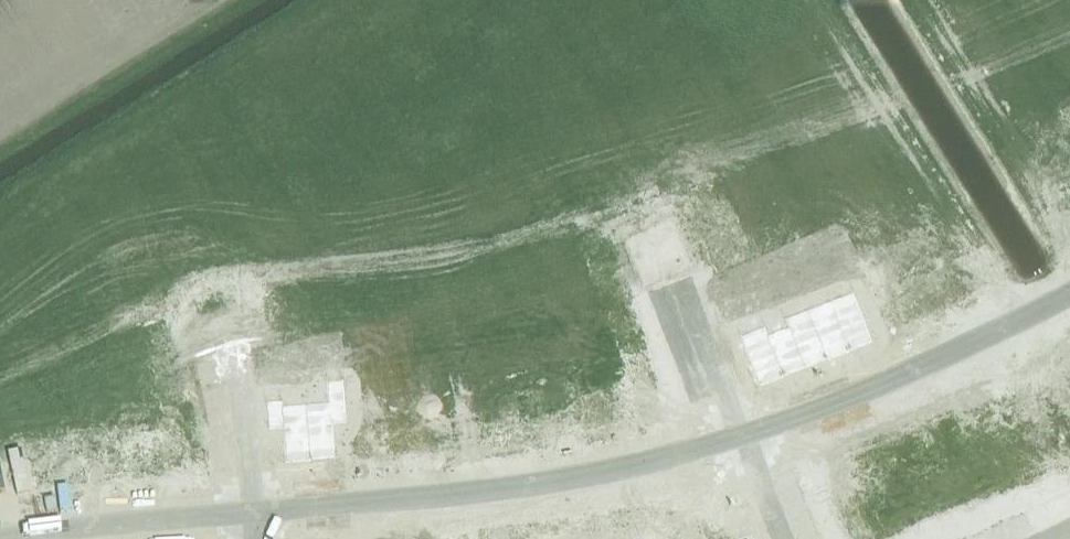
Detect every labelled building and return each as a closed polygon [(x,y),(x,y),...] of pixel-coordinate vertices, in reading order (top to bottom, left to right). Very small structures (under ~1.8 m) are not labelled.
[(857,300),(834,309),(850,352),(851,351),(851,350),(873,342),(857,300)] [(834,309),(811,318),(828,360),(850,352),(834,309)] [(811,318),(789,326),(805,368),(826,360),(827,361),(828,360),(811,318)] [(768,334),(767,334),(783,377),(784,377),(784,376),(805,368),(789,326),(768,335),(768,334)] [(767,334),(743,343),(760,386),(783,377),(767,334)] [(622,401),(627,423),(670,414),(665,390),(658,392),(656,385),(664,383),(659,362),(616,372),(620,390),(626,389),(629,399),(622,401)] [(1017,409),(1028,434),(1041,428),(1044,435),(1069,423),(1069,419),(1051,378),(1024,390),(1030,403),(1017,409)] [(308,412),(306,412),(310,461),(312,461),(312,460),(335,458),(333,424),(347,423),(344,395),(329,397),(330,411),(308,413),(308,412)] [(282,401),(266,402),(269,429),(283,428),(286,463),(310,461),(306,412),(283,414),(282,401)] [(378,407),(361,408),(363,432),(379,431),(381,454),(411,452),(408,408),(379,411),(378,407)] [(880,443),(858,451),(875,494),(897,486),(880,443)] [(858,451),(836,460),(853,503),(875,494),(858,451)] [(836,460),(812,469),(829,512),(853,503),(836,460)] [(915,533),(918,538),(927,538),(923,530),(915,533)]
